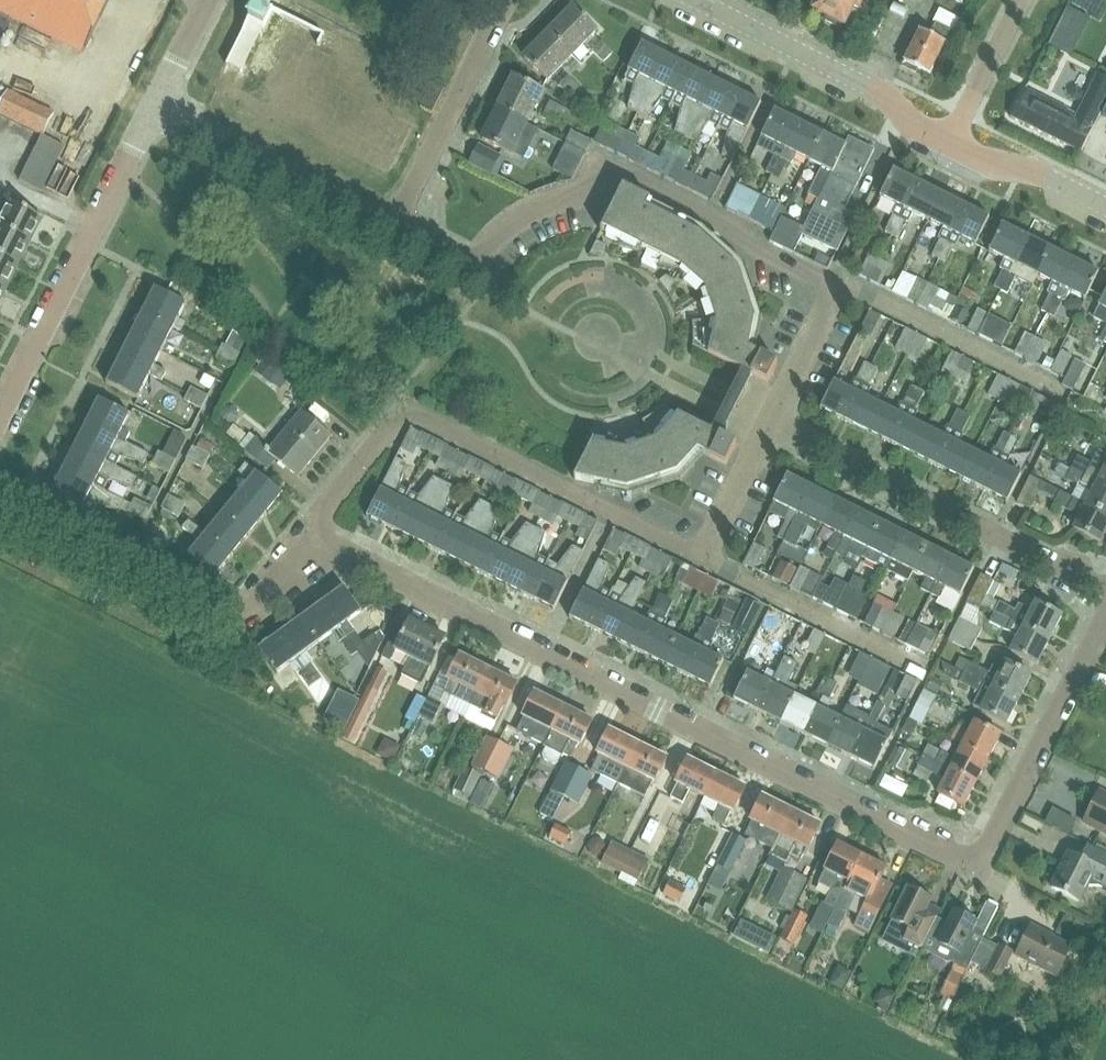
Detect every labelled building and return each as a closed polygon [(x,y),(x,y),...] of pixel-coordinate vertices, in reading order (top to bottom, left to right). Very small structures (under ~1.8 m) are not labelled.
[(82,54),(109,0),(0,0),(0,13),(82,54)] [(405,11),(413,15),(421,0),(410,0),(405,11)] [(864,0),(819,0),(813,11),(827,18),(825,22),(840,29),(842,26),(844,27),(854,7),(859,10),(864,0)] [(888,46),(907,5),(896,0),(878,0),(863,35),(888,46)] [(971,10),(976,0),(952,0),(971,10)] [(256,7),(248,22),(263,30),(271,15),(256,7)] [(1060,50),(1078,14),(1066,8),(1048,44),(1060,50)] [(549,33),(572,57),(597,32),(574,9),(549,33)] [(966,22),(942,10),(936,23),(960,35),(966,22)] [(9,29),(0,25),(0,47),(9,29)] [(930,37),(920,32),(902,68),(915,74),(917,70),(929,76),(938,59),(944,62),(957,36),(936,25),(930,37)] [(572,57),(549,33),(524,58),(548,81),(572,57)] [(592,52),(604,64),(613,54),(602,42),(592,52)] [(627,110),(637,115),(667,56),(642,44),(628,72),(622,85),(623,85),(625,81),(634,86),(627,110)] [(690,68),(667,56),(637,115),(646,119),(662,101),(671,105),(669,109),(690,68)] [(684,138),(714,80),(690,68),(669,109),(670,109),(672,105),(681,110),(675,133),(684,138)] [(1077,115),(1025,90),(1011,118),(1080,152),(1094,124),(1105,100),(1105,78),(1097,74),(1077,115)] [(559,86),(570,98),(580,88),(568,76),(559,86)] [(497,109),(527,125),(543,93),(513,78),(497,109)] [(737,91),(714,80),(684,138),(694,143),(709,124),(718,128),(716,132),(716,133),(737,91)] [(732,162),(747,132),(762,104),(737,91),(716,133),(717,133),(719,129),(728,133),(722,157),(732,162)] [(19,98),(8,92),(0,107),(0,115),(9,119),(19,98)] [(9,119),(20,125),(31,104),(19,98),(9,119)] [(565,109),(551,102),(546,115),(560,122),(565,109)] [(31,104),(20,125),(42,135),(52,114),(31,104)] [(527,125),(497,109),(481,141),(511,156),(527,125)] [(766,172),(772,176),(799,122),(775,110),(761,139),(776,146),(771,155),(774,156),(766,172)] [(823,134),(799,122),(772,176),(779,179),(784,169),(788,172),(796,156),(809,163),(823,134)] [(593,143),(617,155),(628,133),(616,127),(611,137),(599,131),(593,143)] [(564,143),(587,154),(593,142),(570,130),(564,143)] [(641,139),(628,133),(617,155),(640,167),(647,154),(636,148),(641,139)] [(809,195),(819,200),(846,146),(823,134),(809,163),(821,169),(809,195)] [(36,148),(57,159),(63,147),(42,137),(36,148)] [(801,236),(836,253),(854,217),(844,212),(874,152),(849,139),(846,146),(819,200),(804,229),(801,236)] [(550,170),(573,181),(587,154),(564,143),(550,170)] [(31,159),(52,169),(57,159),(36,148),(31,159)] [(470,164),(490,174),(498,158),(478,148),(470,164)] [(640,167),(664,179),(676,156),(664,150),(659,160),(647,154),(640,167)] [(688,162),(676,156),(664,179),(687,190),(694,177),(683,172),(688,162)] [(26,170),(47,180),(52,169),(31,159),(26,170)] [(47,180),(26,170),(20,181),(41,191),(47,180)] [(918,182),(894,170),(879,198),(880,199),(881,198),(895,205),(891,215),(893,216),(884,233),(891,236),(918,182)] [(706,183),(694,177),(687,190),(712,203),(723,180),(711,173),(706,183)] [(941,194),(918,182),(891,236),(897,239),(906,222),(908,223),(912,214),(927,221),(941,194)] [(749,220),(761,198),(738,187),(727,210),(749,220)] [(599,235),(636,261),(659,215),(646,208),(649,201),(623,188),(599,235)] [(938,259),(965,205),(941,194),(927,221),(942,229),(938,238),(940,239),(931,256),(938,259)] [(761,198),(749,220),(773,232),(784,209),(761,198)] [(28,242),(41,219),(10,203),(3,216),(0,215),(0,228),(28,242)] [(989,218),(965,205),(938,259),(944,263),(953,246),(955,247),(960,238),(974,245),(974,246),(975,246),(989,218)] [(680,270),(681,270),(698,235),(659,215),(636,261),(637,262),(638,263),(638,262),(680,270)] [(781,218),(770,241),(792,252),(801,236),(804,229),(781,218)] [(1003,225),(988,253),(990,254),(990,253),(1004,260),(999,269),(1002,271),(993,288),(1000,291),(1013,264),(1027,237),(1003,225)] [(28,242),(0,228),(0,257),(17,265),(28,242)] [(698,235),(681,270),(681,271),(704,291),(705,292),(738,270),(698,235)] [(1013,264),(1000,291),(1006,294),(1015,277),(1032,286),(1036,276),(1050,249),(1027,237),(1013,264)] [(590,256),(605,256),(607,247),(596,242),(590,256)] [(1050,249),(1036,276),(1051,284),(1046,293),(1049,294),(1040,311),(1047,314),(1074,260),(1050,249)] [(831,262),(818,255),(813,263),(827,270),(831,262)] [(859,275),(870,280),(880,260),(869,255),(859,275)] [(17,265),(0,257),(0,285),(5,288),(17,265)] [(890,265),(880,260),(870,280),(881,286),(890,265)] [(1098,273),(1074,260),(1047,314),(1054,318),(1062,301),(1064,302),(1069,293),(1083,299),(1083,300),(1084,301),(1098,273)] [(935,267),(927,283),(917,305),(948,320),(953,311),(945,307),(950,295),(936,288),(944,272),(935,267)] [(705,292),(714,321),(754,320),(738,270),(705,292)] [(668,295),(675,281),(665,276),(659,282),(668,295)] [(906,300),(917,305),(927,283),(917,278),(906,300)] [(154,289),(141,313),(174,330),(186,305),(166,295),(154,289)] [(1098,308),(1099,308),(1093,319),(1105,325),(1105,291),(1098,308)] [(954,307),(953,311),(948,320),(963,327),(969,314),(954,307)] [(977,335),(987,315),(975,309),(965,329),(977,335)] [(130,337),(162,353),(174,330),(141,313),(130,337)] [(998,321),(987,315),(977,335),(988,341),(998,321)] [(714,321),(692,323),(693,331),(693,339),(692,347),(744,373),(748,350),(754,320),(714,321)] [(900,326),(897,334),(908,340),(912,332),(905,329),(900,326)] [(223,344),(219,351),(237,360),(241,353),(240,353),(245,341),(233,329),(226,346),(223,344)] [(912,332),(908,340),(920,346),(924,338),(916,334),(912,332)] [(1024,359),(1034,339),(1023,333),(1013,353),(1024,359)] [(150,376),(150,377),(162,383),(166,373),(155,367),(162,353),(130,337),(118,360),(150,376)] [(1045,344),(1034,339),(1024,359),(1035,364),(1045,344)] [(777,364),(748,350),(744,373),(767,385),(777,364)] [(216,358),(234,368),(237,360),(219,351),(216,358)] [(1055,363),(1051,372),(1062,377),(1072,356),(1061,351),(1055,363)] [(952,352),(948,360),(960,366),(964,358),(952,352)] [(266,358),(255,372),(269,384),(271,382),(282,391),(292,378),(281,370),(266,358)] [(964,358),(960,366),(972,372),(976,364),(964,358)] [(1047,359),(1042,368),(1051,372),(1055,363),(1047,359)] [(150,376),(118,360),(105,384),(138,401),(150,377),(150,376)] [(1074,360),(1062,385),(1074,391),(1086,366),(1074,360)] [(199,387),(210,394),(216,383),(204,377),(199,387)] [(855,380),(836,419),(862,432),(884,389),(858,377),(855,380)] [(1004,378),(1000,386),(1012,392),(1016,384),(1004,378)] [(1016,384),(1012,392),(1024,397),(1028,390),(1016,384)] [(191,387),(188,394),(205,404),(209,397),(191,387)] [(884,389),(862,432),(866,434),(888,445),(910,403),(884,389)] [(205,404),(188,394),(184,401),(191,405),(186,415),(194,419),(199,409),(202,410),(205,404)] [(122,431),(130,416),(97,399),(85,424),(124,444),(125,443),(129,434),(122,431)] [(910,403),(888,445),(889,445),(913,457),(914,458),(936,415),(910,403)] [(226,428),(234,427),(239,421),(239,414),(233,408),(225,409),(219,415),(220,423),(226,428)] [(677,474),(697,452),(713,434),(662,408),(656,413),(649,418),(642,422),(655,441),(677,474)] [(297,479),(331,437),(301,412),(270,450),(256,438),(244,453),(267,471),(275,461),(297,479)] [(936,415),(914,458),(936,468),(940,471),(961,428),(936,415)] [(114,468),(115,467),(120,458),(143,465),(148,455),(125,443),(124,444),(85,424),(73,448),(114,468)] [(961,428),(940,471),(959,480),(966,484),(987,441),(961,428)] [(421,434),(418,442),(429,448),(433,440),(421,434)] [(713,434),(697,452),(725,466),(736,445),(713,434)] [(163,454),(177,460),(185,445),(171,438),(163,454)] [(445,446),(433,440),(429,448),(441,454),(445,446)] [(677,474),(655,441),(625,451),(627,491),(677,474)] [(987,441),(966,484),(982,492),(992,497),(1013,454),(987,441)] [(575,481),(575,480),(627,491),(625,451),(624,451),(593,445),(594,442),(593,442),(574,480),(575,481)] [(202,450),(194,446),(188,458),(196,462),(202,450)] [(73,448),(61,471),(102,492),(103,491),(108,482),(131,488),(136,478),(115,467),(114,468),(73,448)] [(1071,469),(1105,486),(1105,452),(1105,454),(1098,450),(1091,463),(1077,457),(1071,469)] [(159,451),(155,458),(173,467),(177,460),(163,454),(159,451)] [(476,461),(464,455),(460,463),(472,469),(476,461)] [(173,467),(155,458),(152,465),(170,474),(173,467)] [(196,462),(188,458),(182,470),(190,474),(196,462)] [(487,467),(476,461),(472,469),(483,475),(487,467)] [(1071,469),(1065,480),(1091,493),(1086,504),(1085,505),(1105,516),(1105,486),(1071,469)] [(49,496),(81,512),(91,517),(92,516),(91,515),(95,506),(119,512),(120,510),(123,503),(124,502),(103,491),(102,492),(61,471),(49,496)] [(787,475),(768,513),(786,521),(777,538),(784,542),(811,487),(787,475)] [(250,476),(235,494),(266,518),(280,500),(250,476)] [(518,482),(506,476),(502,484),(514,490),(518,482)] [(1105,530),(1105,516),(1085,505),(1086,504),(1030,476),(1017,503),(1031,510),(1039,493),(1055,501),(1054,503),(1068,509),(1067,511),(1079,517),(1073,529),(1100,542),(1105,530)] [(530,488),(518,482),(514,490),(526,496),(530,488)] [(406,495),(383,484),(366,519),(388,530),(406,495)] [(809,521),(820,527),(834,499),(811,487),(783,543),(795,549),(809,521)] [(152,490),(146,503),(154,507),(160,494),(152,490)] [(172,493),(166,505),(174,509),(180,498),(172,493)] [(235,494),(220,513),(251,537),(266,518),(235,494)] [(427,506),(406,495),(388,530),(409,540),(427,506)] [(560,503),(548,497),(544,505),(556,511),(560,503)] [(135,499),(131,506),(149,515),(153,508),(135,499)] [(834,499),(820,527),(834,534),(827,549),(836,554),(858,510),(834,499)] [(123,503),(120,510),(127,514),(128,512),(131,506),(124,502),(123,503)] [(572,509),(560,503),(556,511),(568,517),(572,509)] [(166,505),(160,517),(168,521),(174,509),(166,505)] [(149,515),(131,506),(128,512),(146,521),(149,515)] [(448,517),(427,506),(409,540),(431,551),(448,517)] [(863,558),(881,522),(858,510),(836,554),(835,555),(845,560),(849,551),(863,558)] [(220,513),(205,531),(236,555),(251,537),(220,513)] [(469,527),(448,517),(431,551),(452,561),(469,527)] [(862,559),(885,570),(904,534),(881,522),(863,558),(862,559)] [(490,538),(469,527),(452,561),(473,572),(490,538)] [(613,530),(609,537),(621,543),(625,535),(613,530)] [(205,531),(191,550),(221,574),(236,555),(205,531)] [(904,534),(885,570),(908,582),(913,573),(927,545),(904,534)] [(637,541),(625,535),(621,543),(633,549),(637,541)] [(511,548),(490,538),(473,572),(494,582),(511,548)] [(743,564),(755,570),(765,550),(753,544),(743,564)] [(936,584),(936,585),(950,557),(927,545),(913,573),(925,579),(920,589),(930,595),(936,584)] [(532,559),(511,548),(494,582),(515,593),(532,559)] [(665,555),(661,563),(673,569),(677,561),(665,555)] [(936,584),(930,595),(940,600),(945,589),(959,596),(958,596),(960,597),(974,569),(950,557),(936,585),(936,584)] [(555,570),(532,559),(515,593),(537,604),(555,570)] [(789,586),(798,568),(781,560),(772,578),(789,586)] [(689,567),(677,561),(673,569),(685,575),(689,567)] [(800,567),(790,587),(801,593),(811,573),(800,567)] [(601,583),(575,570),(554,612),(580,625),(601,583)] [(981,576),(969,600),(981,607),(993,582),(981,576)] [(848,587),(849,585),(835,578),(830,589),(820,584),(813,599),(836,611),(848,587)] [(729,587),(717,581),(713,589),(725,595),(729,587)] [(627,596),(601,583),(580,625),(606,638),(627,596)] [(740,593),(729,587),(725,595),(736,601),(740,593)] [(868,598),(848,587),(836,611),(856,621),(868,598)] [(343,588),(321,604),(357,654),(358,653),(369,669),(381,644),(374,634),(363,642),(349,623),(361,614),(375,604),(357,595),(351,599),(343,588)] [(653,609),(627,596),(606,638),(632,651),(653,609)] [(1000,603),(995,613),(1011,622),(1023,628),(1049,641),(1062,617),(1035,604),(1032,611),(1018,604),(1017,607),(1012,604),(1010,608),(1000,603)] [(321,604),(300,619),(318,645),(331,636),(338,644),(340,643),(351,658),(357,654),(321,604)] [(864,624),(883,634),(893,614),(874,605),(864,624)] [(679,622),(653,609),(632,651),(657,664),(679,622)] [(995,613),(989,623),(1007,631),(1018,637),(1011,652),(1037,665),(1049,641),(1023,628),(1011,622),(995,613)] [(903,619),(893,614),(883,634),(893,639),(903,619)] [(279,634),(326,700),(329,698),(330,700),(337,695),(323,677),(322,678),(305,654),(318,645),(300,619),(279,634)] [(959,619),(953,631),(976,642),(982,631),(959,619)] [(917,624),(909,620),(899,642),(906,646),(917,624)] [(389,663),(395,652),(410,659),(401,677),(421,687),(445,639),(409,621),(403,634),(395,630),(381,659),(389,663)] [(705,634),(679,622),(657,664),(684,677),(705,634)] [(940,636),(917,624),(906,646),(930,657),(940,636)] [(814,630),(804,650),(815,656),(825,636),(814,630)] [(976,642),(953,631),(948,641),(970,653),(976,642)] [(257,649),(275,675),(289,665),(296,674),(298,673),(308,688),(307,689),(318,706),(326,700),(279,634),(257,649)] [(731,647),(705,634),(684,677),(709,690),(731,647)] [(733,701),(757,713),(784,658),(778,654),(770,671),(767,670),(762,680),(748,673),(749,673),(747,672),(733,701)] [(448,657),(432,688),(443,694),(455,699),(470,707),(488,670),(459,656),(456,661),(448,657)] [(942,662),(1018,701),(1031,677),(1005,664),(1005,663),(997,658),(990,672),(960,657),(955,668),(942,662)] [(784,658),(757,713),(780,724),(794,696),(782,690),(784,687),(790,690),(802,666),(791,661),(784,658)] [(871,659),(865,671),(876,676),(885,681),(891,669),(882,664),(871,659)] [(1018,701),(942,662),(942,663),(944,676),(980,692),(972,707),(980,712),(1006,725),(1018,701)] [(488,670),(470,707),(496,720),(502,708),(504,709),(516,685),(488,670)] [(371,683),(380,688),(386,676),(377,672),(371,683)] [(906,676),(896,696),(907,702),(917,682),(906,676)] [(932,677),(926,689),(938,695),(944,683),(932,677)] [(780,724),(803,736),(831,681),(824,678),(816,694),(814,693),(808,703),(794,696),(780,724)] [(827,747),(841,719),(827,713),(832,701),(829,700),(837,684),(831,681),(803,736),(827,747)] [(924,689),(909,718),(924,725),(938,696),(924,689)] [(522,718),(524,719),(517,732),(517,733),(543,746),(542,748),(543,748),(563,708),(534,693),(522,718)] [(339,694),(324,722),(345,731),(359,703),(339,694)] [(442,707),(428,700),(419,718),(432,725),(442,707)] [(878,703),(877,704),(850,759),(874,771),(893,733),(876,725),(885,707),(878,703)] [(543,748),(545,749),(542,756),(543,761),(552,765),(557,763),(560,757),(562,757),(563,755),(571,759),(577,745),(579,746),(591,722),(563,708),(543,748)] [(841,719),(827,747),(850,759),(864,731),(869,720),(846,708),(841,719)] [(353,744),(368,714),(359,710),(344,739),(353,744)] [(903,732),(911,736),(918,724),(909,720),(903,732)] [(962,747),(988,761),(1000,737),(974,723),(969,733),(962,747)] [(951,742),(962,747),(969,733),(958,728),(951,742)] [(591,772),(618,785),(637,745),(609,731),(597,755),(598,756),(591,772)] [(372,735),(366,756),(384,761),(389,740),(372,735)] [(485,737),(471,766),(484,772),(490,762),(498,743),(485,737)] [(395,764),(403,747),(393,743),(385,759),(395,764)] [(490,762),(484,772),(497,779),(511,750),(498,743),(490,762)] [(637,745),(618,785),(644,798),(652,783),(654,784),(666,759),(637,745)] [(899,749),(894,747),(886,762),(891,765),(890,767),(904,773),(912,755),(899,749)] [(928,747),(924,757),(976,784),(988,761),(962,747),(955,761),(928,747)] [(976,784),(924,757),(918,768),(944,782),(938,794),(964,808),(976,784)] [(689,791),(705,798),(717,774),(688,760),(675,784),(677,785),(671,799),(683,805),(689,791)] [(562,804),(565,798),(578,770),(565,764),(551,791),(548,797),(562,804)] [(464,770),(454,790),(471,799),(481,778),(470,773),(464,770)] [(578,770),(565,798),(578,804),(591,777),(578,770)] [(717,774),(705,798),(719,806),(712,819),(724,825),(731,812),(733,813),(745,788),(717,774)] [(494,784),(481,778),(471,799),(483,805),(494,784)] [(648,790),(640,817),(658,823),(666,796),(648,790)] [(1100,791),(1083,824),(1105,836),(1105,794),(1100,791)] [(772,849),(791,811),(762,797),(750,821),(752,822),(745,836),(772,849)] [(772,849),(771,852),(768,857),(769,858),(770,857),(784,863),(787,861),(790,858),(799,862),(805,849),(808,850),(820,826),(791,811),(772,849)] [(1075,824),(1052,812),(1046,824),(1069,836),(1075,824)] [(510,822),(524,829),(528,821),(514,814),(510,822)] [(629,842),(639,846),(648,826),(638,822),(629,842)] [(565,846),(571,834),(556,826),(550,838),(565,846)] [(744,841),(732,834),(716,865),(728,871),(744,841)] [(593,836),(577,835),(576,856),(592,857),(593,836)] [(601,864),(620,873),(630,852),(612,843),(601,864)] [(823,902),(808,931),(822,938),(826,929),(835,911),(862,857),(838,845),(825,872),(818,884),(832,891),(826,904),(823,902)] [(1105,886),(1105,855),(1088,845),(1080,861),(1068,854),(1051,887),(1078,901),(1086,886),(1105,886)] [(630,852),(620,873),(638,882),(649,861),(630,852)] [(886,869),(862,857),(835,911),(846,916),(856,897),(868,903),(856,928),(869,934),(892,887),(880,881),(886,869)] [(765,899),(789,912),(805,882),(781,869),(765,899)] [(679,903),(686,890),(669,882),(663,895),(679,903)] [(908,889),(893,920),(892,920),(881,942),(916,960),(920,951),(937,918),(925,912),(931,901),(908,889)] [(794,945),(808,917),(793,910),(780,938),(794,945)] [(937,918),(920,951),(948,965),(950,962),(954,964),(940,995),(945,997),(939,1007),(948,1012),(967,971),(984,937),(972,931),(976,923),(953,912),(947,924),(937,918)] [(741,922),(733,937),(769,955),(777,939),(741,922)] [(1056,977),(1071,948),(1046,935),(1047,933),(1032,926),(1017,956),(1056,977)] [(1000,978),(1013,953),(999,946),(987,971),(1000,978)] [(844,992),(852,977),(845,973),(842,980),(837,977),(832,986),(844,992)] [(893,1000),(882,995),(876,1005),(887,1011),(893,1000)]
